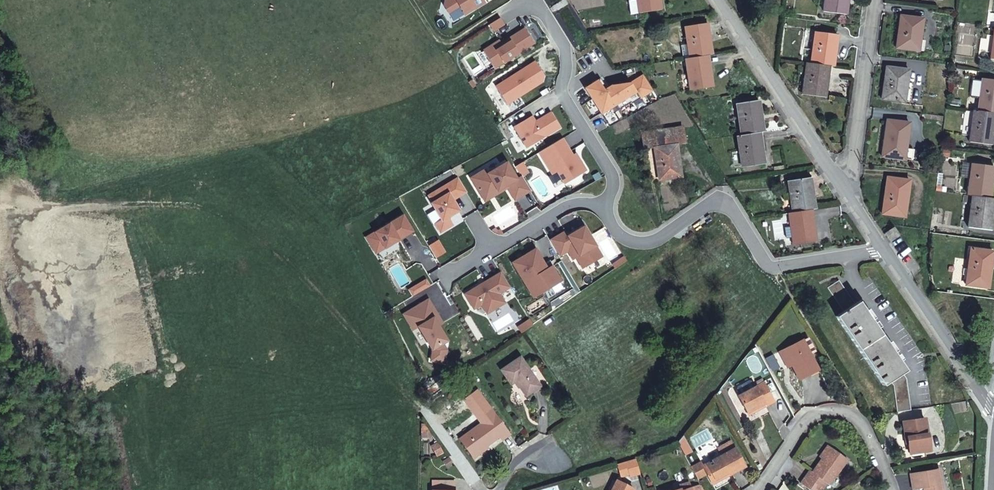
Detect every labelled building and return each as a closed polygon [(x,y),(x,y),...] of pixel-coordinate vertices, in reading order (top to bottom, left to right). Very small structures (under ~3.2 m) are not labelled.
[(445,2),(449,10),(460,3),(465,12),(484,0),(445,0),(445,2)] [(632,8),(640,7),(639,0),(631,0),(632,8)] [(826,9),(847,12),(849,0),(827,0),(826,9)] [(919,47),(923,16),(902,14),(898,44),(919,47)] [(696,53),(711,51),(714,51),(710,20),(687,23),(691,54),(696,53)] [(496,65),(535,40),(525,26),(502,41),(500,38),(485,47),(496,65)] [(829,63),(834,64),(839,32),(817,30),(813,61),(819,62),(829,63)] [(691,54),(688,54),(692,87),(716,83),(711,51),(696,53),(691,54)] [(508,101),(544,78),(545,72),(535,58),(496,83),(508,101)] [(813,61),(808,60),(804,91),(825,94),(829,63),(819,62),(813,61)] [(904,98),(908,67),(887,64),(883,96),(904,98)] [(652,85),(642,70),(630,78),(610,80),(605,84),(598,73),(582,83),(608,122),(619,116),(614,108),(629,97),(630,98),(652,85)] [(993,110),(993,79),(982,77),(977,108),(989,110),(993,110)] [(762,129),(765,128),(761,97),(739,101),(743,132),(754,130),(762,129)] [(974,108),(969,140),(992,143),(993,126),(993,110),(989,110),(977,108),(974,108)] [(528,145),(561,125),(551,110),(536,119),(533,114),(515,125),(528,145)] [(907,154),(911,119),(889,116),(885,152),(907,154)] [(659,175),(661,175),(661,180),(678,178),(677,173),(681,173),(677,141),(686,140),(684,125),(654,129),(659,175)] [(743,132),(740,132),(742,149),(745,164),(767,161),(762,129),(754,130),(743,132)] [(564,136),(540,150),(554,172),(558,169),(566,182),(588,168),(577,151),(574,153),(564,136)] [(529,157),(523,161),(527,167),(533,163),(529,157)] [(469,177),(483,200),(506,187),(513,199),(529,190),(520,175),(515,178),(505,161),(486,172),(483,168),(469,177)] [(969,193),(973,193),(977,194),(991,196),(993,174),(993,163),(974,161),(969,193)] [(814,206),(818,206),(814,175),(792,178),(796,209),(814,206)] [(908,214),(912,177),(890,175),(886,212),(908,214)] [(464,190),(456,176),(426,194),(430,201),(429,202),(439,219),(432,223),(437,231),(450,224),(446,218),(447,215),(456,209),(449,199),(464,190)] [(973,193),(968,226),(991,228),(993,206),(993,196),(991,196),(977,194),(973,193)] [(818,238),(814,206),(796,209),(792,209),(791,209),(796,241),(818,238)] [(371,252),(409,230),(399,214),(362,236),(371,252)] [(901,232),(896,224),(887,230),(891,238),(901,232)] [(600,256),(582,226),(565,236),(562,232),(549,240),(558,255),(566,250),(571,259),(575,257),(581,268),(600,256)] [(442,252),(435,240),(426,246),(433,257),(442,252)] [(988,286),(993,249),(972,246),(966,283),(988,286)] [(549,261),(542,264),(534,249),(511,263),(532,298),(559,282),(550,267),(552,266),(549,261)] [(624,259),(622,256),(611,263),(613,267),(624,259)] [(499,272),(463,294),(472,309),(479,305),(485,314),(503,303),(497,294),(508,288),(499,272)] [(898,411),(911,409),(910,379),(902,374),(906,371),(861,302),(857,305),(853,299),(842,281),(830,287),(845,312),(838,316),(882,386),(889,382),(896,386),(898,411)] [(426,300),(402,315),(420,346),(425,342),(430,351),(428,361),(442,363),(444,351),(440,344),(444,341),(436,327),(440,324),(426,300)] [(526,317),(514,325),(518,331),(529,323),(526,317)] [(808,337),(803,339),(810,353),(815,350),(808,337)] [(803,338),(784,348),(793,364),(800,379),(819,369),(810,353),(803,339),(803,338)] [(793,364),(784,348),(781,349),(790,366),(793,364)] [(514,359),(496,372),(507,387),(513,383),(517,388),(515,390),(522,399),(536,389),(514,359)] [(765,405),(774,400),(764,380),(739,394),(747,410),(763,402),(765,405)] [(747,410),(748,413),(765,405),(763,402),(747,410)] [(491,418),(456,444),(462,452),(469,461),(484,449),(495,441),(497,444),(505,437),(491,418)] [(908,437),(910,452),(912,452),(926,451),(930,450),(927,418),(904,421),(906,437),(908,437)] [(728,471),(729,474),(735,471),(745,466),(731,441),(717,448),(720,454),(702,464),(711,480),(728,471)] [(818,454),(826,443),(823,441),(816,453),(818,454)] [(799,480),(807,485),(816,489),(819,489),(825,479),(827,480),(843,454),(826,443),(818,454),(810,467),(808,466),(799,480)] [(926,451),(912,452),(913,461),(927,459),(926,451)] [(934,468),(909,472),(911,486),(923,484),(924,489),(940,489),(940,487),(937,488),(934,468)] [(713,483),(729,474),(728,471),(711,480),(713,483)] [(630,488),(626,485),(615,480),(610,489),(629,489),(630,488)]
